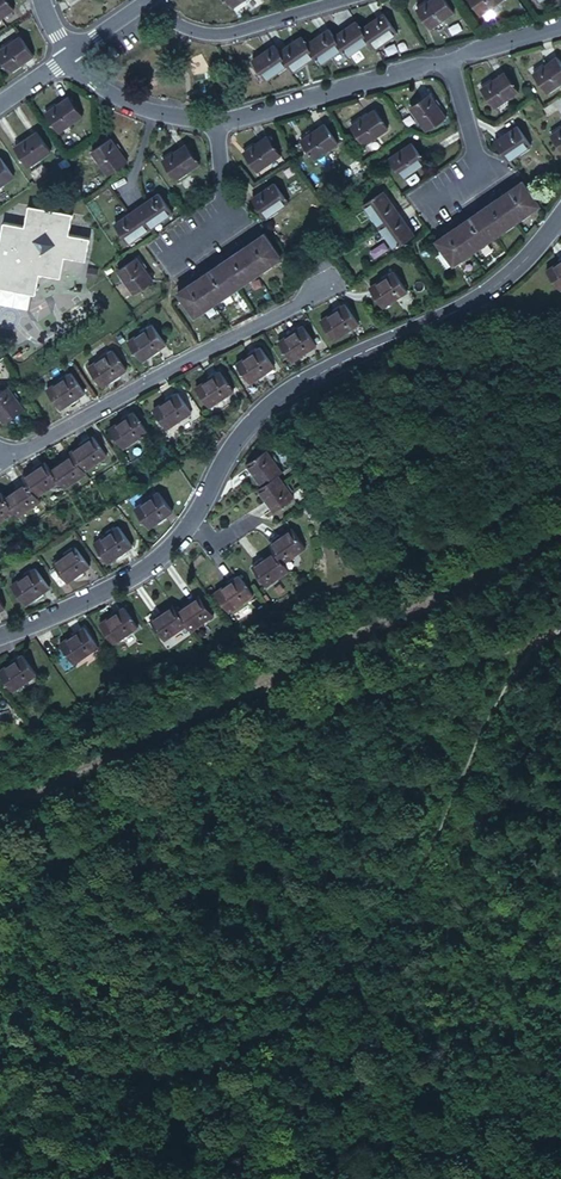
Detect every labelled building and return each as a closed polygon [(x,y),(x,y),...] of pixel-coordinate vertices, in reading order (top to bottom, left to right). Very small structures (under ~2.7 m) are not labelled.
[(9,2),(8,0),(0,0),(0,8),(9,2)] [(266,0),(235,0),(246,15),(267,1),(266,0)] [(501,0),(493,0),(476,11),(489,29),(511,14),(501,0)] [(547,17),(560,7),(560,0),(535,0),(547,17)] [(9,2),(0,8),(0,19),(14,10),(9,2)] [(14,10),(0,19),(0,25),(16,14),(14,10)] [(465,28),(452,10),(431,25),(443,43),(465,28)] [(383,11),(361,26),(370,39),(373,44),(395,29),(383,11)] [(347,54),(370,39),(361,26),(356,19),(334,35),(343,47),(347,54)] [(343,47),(334,35),(330,28),(307,44),(315,55),(319,62),(343,47)] [(315,55),(307,44),(302,36),(279,51),(287,64),(292,71),(315,55)] [(38,60),(26,42),(3,58),(16,75),(38,60)] [(287,64),(279,51),(275,47),(253,61),(265,78),(287,64)] [(532,83),(547,102),(560,92),(560,74),(556,68),(532,83)] [(502,81),(478,95),(492,115),(517,101),(502,81)] [(79,115),(67,98),(46,112),(58,130),(79,115)] [(425,99),(406,112),(423,135),(442,123),(425,99)] [(385,121),(373,105),(351,120),(364,136),(385,121)] [(334,138),(322,120),(301,135),(313,152),(334,138)] [(47,151),(35,132),(15,145),(28,164),(47,151)] [(281,151),(269,133),(247,147),(260,166),(281,151)] [(516,133),(494,147),(508,168),(531,154),(516,133)] [(118,160),(103,138),(85,152),(100,173),(118,160)] [(551,144),(560,157),(560,138),(551,144)] [(192,166),(180,147),(158,162),(170,180),(192,166)] [(439,171),(427,154),(405,170),(417,187),(439,171)] [(0,160),(0,184),(11,176),(0,160)] [(291,198),(278,180),(257,194),(270,213),(291,198)] [(538,213),(521,188),(437,241),(435,242),(437,246),(453,266),(538,213)] [(415,238),(384,190),(364,202),(394,251),(415,238)] [(154,194),(133,209),(146,228),(167,212),(154,194)] [(125,243),(146,228),(133,209),(112,223),(125,243)] [(3,229),(0,243),(0,318),(10,320),(13,299),(35,302),(39,281),(60,284),(64,262),(43,257),(46,237),(3,229)] [(187,325),(273,271),(256,244),(170,299),(187,325)] [(148,278),(133,256),(115,268),(131,291),(148,278)] [(369,285),(382,308),(408,293),(395,270),(369,285)] [(379,304),(364,284),(344,298),(358,318),(379,304)] [(336,333),(322,315),(301,330),(314,349),(336,333)] [(162,348),(150,330),(128,345),(141,363),(162,348)] [(295,356),(282,338),(260,352),(274,371),(295,356)] [(255,375),(243,357),(220,372),(232,390),(255,375)] [(118,379),(107,362),(84,378),(96,395),(118,379)] [(218,397),(205,379),(184,394),(197,412),(218,397)] [(80,398),(68,381),(47,395),(60,413),(80,398)] [(0,392),(0,415),(5,422),(24,410),(7,387),(0,392)] [(180,416),(168,398),(148,411),(160,431),(180,416)] [(141,435),(128,416),(107,431),(119,450),(141,435)] [(105,458),(92,440),(72,455),(85,472),(105,458)] [(247,456),(262,474),(274,465),(276,463),(262,444),(247,456)] [(86,479),(73,461),(52,476),(66,493),(86,479)] [(290,486),(274,465),(262,474),(260,476),(276,497),(290,486)] [(59,492),(45,473),(24,489),(38,507),(59,492)] [(155,498),(143,481),(123,496),(137,513),(155,498)] [(19,528),(38,513),(25,494),(5,509),(19,528)] [(273,520),(278,527),(288,539),(309,523),(295,504),(273,520)] [(11,526),(0,508),(0,534),(11,526)] [(121,535),(106,518),(85,535),(100,552),(121,535)] [(288,539),(278,527),(258,542),(271,559),(291,544),(288,539)] [(81,561),(68,545),(47,562),(61,578),(81,561)] [(263,569),(250,551),(228,568),(242,586),(263,569)] [(216,572),(193,590),(204,604),(207,608),(231,591),(216,572)] [(44,592),(31,573),(9,588),(23,606),(44,592)] [(193,590),(188,584),(164,601),(180,622),(204,604),(193,590)] [(151,612),(138,593),(115,610),(129,629),(151,612)] [(112,634),(101,617),(79,633),(91,651),(112,634)] [(54,668),(41,650),(21,667),(34,684),(54,668)] [(1,675),(0,676),(0,706),(15,695),(1,675)]
